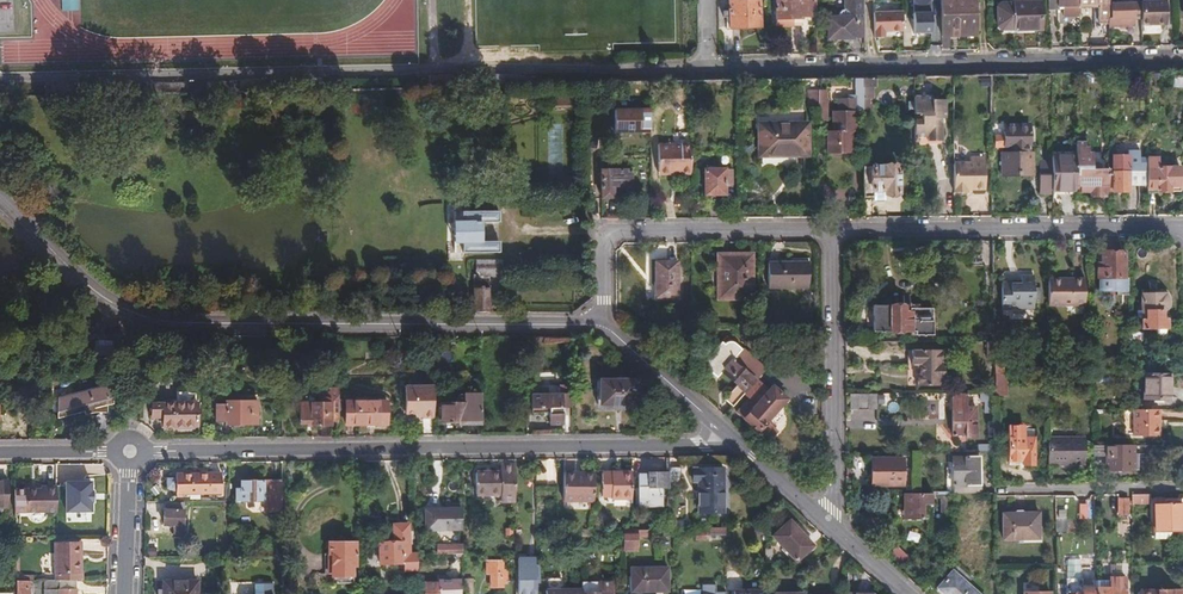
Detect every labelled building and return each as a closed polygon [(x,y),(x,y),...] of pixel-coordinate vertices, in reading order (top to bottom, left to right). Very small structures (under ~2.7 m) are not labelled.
[(753,0),(723,0),(723,9),(716,9),(716,15),(723,15),(723,26),(753,26),(753,0)] [(811,17),(810,0),(769,0),(769,18),(770,18),(770,26),(787,26),(786,18),(811,17)] [(860,0),(840,0),(841,11),(835,16),(833,20),(824,21),(825,41),(861,40),(860,0)] [(940,38),(975,37),(974,0),(939,0),(940,38)] [(1044,9),(1052,9),(1052,0),(1044,0),(1044,9)] [(1073,0),(1057,0),(1057,16),(1073,16),(1073,6),(1073,3),(1073,0)] [(1073,3),(1094,2),(1094,6),(1094,21),(1104,21),(1103,0),(1073,0),(1073,3)] [(1136,0),(1137,24),(1163,24),(1162,0),(1147,0),(1136,0)] [(912,36),(930,35),(929,1),(911,2),(912,36)] [(1011,28),(1010,1),(998,1),(994,6),(994,25),(999,29),(1011,28)] [(1038,1),(1010,1),(1011,28),(1028,28),(1028,29),(1038,29),(1038,1)] [(1107,3),(1107,25),(1130,25),(1129,3),(1107,3)] [(905,36),(904,9),(874,10),(875,37),(905,36)] [(872,78),(858,78),(858,88),(858,110),(858,111),(865,111),(865,100),(869,100),(869,89),(872,89),(872,78)] [(301,80),(301,91),(315,91),(315,80),(301,80)] [(858,110),(858,88),(850,88),(850,96),(842,96),(842,100),(833,100),(833,112),(828,112),(828,132),(822,132),(822,153),(846,153),(846,132),(851,132),(850,118),(846,118),(846,112),(852,112),(852,110),(858,110)] [(821,89),(813,90),(813,91),(813,99),(821,99),(821,89)] [(813,99),(813,91),(801,91),(801,107),(813,106),(813,99)] [(928,96),(910,96),(910,113),(918,113),(918,120),(910,120),(910,136),(924,136),(924,141),(938,141),(938,124),(936,125),(936,118),(938,118),(942,118),(942,100),(928,100),(928,96)] [(813,106),(813,120),(821,120),(821,99),(813,99),(813,106)] [(651,133),(651,106),(615,106),(615,134),(651,133)] [(752,116),(751,124),(799,126),(799,119),(752,116)] [(799,126),(751,124),(749,158),(805,161),(807,127),(799,126)] [(1026,146),(1027,127),(1013,127),(1013,136),(992,135),(992,146),(1008,146),(1008,153),(1000,153),(1000,172),(1026,173),(1026,154),(1024,154),(1024,146),(1026,146)] [(1073,160),(1073,187),(1078,187),(1078,193),(1081,193),(1088,193),(1088,198),(1103,198),(1103,187),(1106,187),(1106,175),(1106,169),(1089,169),(1089,152),(1086,152),(1086,146),(1082,146),(1082,142),(1073,142),(1073,160)] [(686,176),(686,145),(653,145),(653,174),(674,174),(674,176),(686,176)] [(1106,175),(1106,187),(1106,194),(1111,194),(1111,195),(1126,195),(1126,187),(1145,187),(1146,163),(1146,162),(1137,162),(1137,155),(1126,155),(1126,160),(1111,160),(1111,175),(1106,175)] [(966,163),(949,163),(949,192),(963,192),(963,189),(963,187),(970,187),(970,189),(981,189),(981,157),(966,157),(966,163)] [(1049,194),(1073,194),(1073,187),(1073,160),(1049,160),(1049,165),(1049,194)] [(623,165),(623,162),(595,161),(595,196),(607,196),(607,189),(627,189),(627,165),(623,165)] [(1145,187),(1145,193),(1176,193),(1177,170),(1159,170),(1159,163),(1146,163),(1145,187)] [(894,166),(858,165),(858,196),(869,196),(869,189),(880,189),(880,193),(894,194),(894,166)] [(1037,196),(1049,196),(1049,194),(1049,165),(1037,165),(1037,196)] [(728,188),(728,170),(700,170),(700,194),(719,194),(719,188),(728,188)] [(869,196),(869,200),(880,200),(880,193),(880,189),(869,189),(869,196)] [(585,200),(586,218),(595,217),(595,200),(585,200)] [(498,222),(497,211),(461,211),(461,222),(461,242),(461,253),(498,252),(498,242),(480,242),(480,222),(498,222)] [(1114,293),(1114,297),(1126,297),(1126,280),(1123,280),(1123,254),(1100,254),(1100,266),(1095,266),(1095,280),(1097,280),(1097,293),(1101,293),(1114,293)] [(747,296),(747,255),(716,255),(716,266),(719,266),(719,296),(747,296)] [(977,265),(977,255),(965,256),(966,266),(977,265)] [(804,287),(804,259),(788,259),(788,262),(764,262),(764,287),(804,287)] [(468,274),(468,311),(486,311),(486,275),(494,275),(494,260),(472,260),(471,274),(468,274)] [(674,297),(674,261),(652,261),(652,297),(674,297)] [(1029,308),(1029,276),(1016,276),(1016,283),(997,283),(997,308),(1029,308)] [(1081,278),(1044,278),(1044,305),(1081,305),(1081,278)] [(1164,296),(1160,293),(1138,293),(1138,327),(1147,328),(1147,331),(1151,331),(1152,328),(1163,328),(1164,318),(1159,317),(1159,309),(1163,306),(1164,296)] [(927,336),(927,308),(905,308),(905,312),(898,312),(898,306),(869,305),(869,330),(908,331),(908,336),(927,336)] [(674,320),(674,329),(688,329),(688,320),(674,320)] [(1141,331),(1125,331),(1126,341),(1141,341),(1141,331)] [(109,340),(97,340),(97,357),(109,357),(109,340)] [(722,398),(728,405),(737,393),(751,379),(760,368),(729,340),(725,340),(722,343),(718,341),(699,362),(713,376),(718,371),(731,383),(729,385),(731,387),(722,398)] [(984,342),(981,342),(981,360),(990,360),(990,352),(990,342),(984,342)] [(937,351),(908,351),(908,366),(914,366),(914,386),(937,386),(938,378),(940,375),(940,367),(937,364),(937,351)] [(990,374),(998,374),(998,352),(990,352),(990,360),(990,374)] [(1116,363),(1116,374),(1125,374),(1125,362),(1116,363)] [(1000,394),(1000,374),(998,374),(990,374),(990,393),(990,394),(1000,394)] [(1165,399),(1165,374),(1140,375),(1140,399),(1165,399)] [(751,379),(737,393),(742,398),(730,412),(762,440),(771,430),(761,421),(781,399),(767,386),(764,389),(751,379)] [(634,393),(634,381),(595,381),(595,405),(617,405),(630,405),(631,393),(634,393)] [(110,383),(54,398),(54,418),(65,415),(81,412),(82,414),(93,412),(97,412),(102,412),(103,406),(110,404),(110,383)] [(426,418),(431,418),(431,386),(402,386),(403,414),(413,413),(417,413),(417,416),(420,416),(420,418),(426,418)] [(327,421),(335,421),(335,388),(326,388),(326,393),(314,393),(314,400),(296,401),(296,407),(296,423),(307,423),(307,426),(327,426),(327,421)] [(291,407),(296,407),(296,401),(314,400),(314,393),(291,394),(291,407)] [(990,413),(990,394),(990,393),(977,393),(977,402),(981,402),(981,413),(990,413)] [(560,417),(568,417),(568,394),(528,394),(528,412),(546,412),(547,429),(553,429),(560,428),(560,417)] [(871,394),(853,395),(853,396),(844,396),(844,410),(871,410),(871,404),(871,394)] [(880,404),(880,394),(871,394),(871,404),(880,404)] [(456,424),(479,424),(479,395),(466,395),(466,403),(438,402),(437,424),(456,424)] [(966,396),(952,395),(952,437),(966,437),(966,440),(975,440),(975,428),(973,428),(973,412),(966,412),(966,396)] [(254,424),(254,402),(224,402),(224,404),(214,405),(214,421),(224,421),(224,424),(240,424),(254,424)] [(384,425),(384,402),(344,402),(344,425),(364,425),(384,425)] [(194,427),(194,404),(149,404),(149,416),(160,416),(160,427),(178,427),(194,427)] [(1151,426),(1151,411),(1129,411),(1129,436),(1155,436),(1155,426),(1151,426)] [(1022,438),(1022,424),(1004,424),(1005,460),(1018,459),(1018,464),(1030,464),(1029,438),(1022,438)] [(1081,437),(1045,437),(1045,463),(1081,463),(1081,437)] [(989,452),(989,438),(986,438),(986,444),(983,444),(978,444),(978,452),(989,452)] [(1129,471),(1129,445),(1099,445),(1099,471),(1129,471)] [(949,495),(977,495),(977,484),(974,484),(973,458),(948,458),(949,495)] [(900,485),(899,459),(866,459),(866,475),(874,475),(874,485),(900,485)] [(496,501),(512,501),(512,465),(503,465),(496,465),(496,474),(472,474),(472,495),(496,495),(496,501)] [(676,467),(665,467),(665,472),(665,476),(665,485),(676,485),(676,467)] [(719,512),(719,468),(689,468),(689,482),(694,482),(694,512),(719,512)] [(626,499),(626,472),(611,472),(598,472),(598,496),(609,496),(609,499),(626,499)] [(665,490),(665,485),(665,476),(657,476),(657,472),(649,472),(644,472),(644,475),(635,475),(635,499),(635,505),(635,507),(657,507),(657,490),(665,490)] [(198,474),(173,474),(173,477),(164,477),(164,488),(173,491),(173,493),(218,493),(218,473),(198,474)] [(590,502),(590,474),(584,474),(579,474),(579,476),(560,476),(561,502),(590,502)] [(259,511),(278,510),(278,481),(258,481),(237,481),(237,489),(234,490),(234,502),(259,502),(259,511)] [(77,483),(63,483),(63,512),(88,512),(88,502),(90,502),(90,492),(88,492),(88,483),(77,483)] [(24,512),(53,512),(53,487),(42,487),(42,490),(34,490),(23,490),(24,512)] [(898,520),(917,521),(917,504),(926,505),(926,494),(901,494),(901,507),(898,507),(898,520)] [(1147,495),(1128,495),(1128,503),(1147,502),(1147,495)] [(1125,515),(1125,500),(1115,500),(1115,515),(1125,515)] [(180,503),(160,503),(160,526),(170,526),(170,534),(180,534),(180,503)] [(917,521),(926,521),(926,505),(917,504),(917,521)] [(1148,504),(1147,532),(1164,532),(1178,532),(1179,518),(1176,518),(1176,504),(1148,504)] [(422,529),(459,530),(459,506),(450,506),(450,510),(434,509),(422,509),(422,529)] [(1035,539),(1034,514),(997,514),(998,539),(1035,539)] [(811,546),(788,520),(771,535),(795,561),(811,546)] [(925,531),(944,531),(944,521),(926,521),(925,531)] [(406,555),(406,524),(398,524),(389,524),(389,542),(375,542),(375,563),(399,563),(399,555),(406,555)] [(578,530),(558,530),(558,539),(578,539),(578,535),(578,530)] [(1164,532),(1147,532),(1147,540),(1164,540),(1164,532)] [(644,540),(644,534),(620,534),(620,554),(632,554),(632,540),(644,540)] [(351,562),(351,542),(338,542),(325,542),(325,555),(322,555),(322,582),(348,582),(348,562),(351,562)] [(72,580),(79,580),(79,574),(77,574),(77,544),(52,544),(52,581),(72,580)] [(433,554),(459,554),(459,545),(433,545),(433,554)] [(907,558),(896,547),(890,554),(900,564),(907,558)] [(253,556),(279,556),(278,548),(253,548),(253,556)] [(762,563),(769,564),(770,549),(762,548),(762,563)] [(533,559),(513,559),(513,580),(518,580),(518,593),(533,593),(533,559)] [(500,587),(499,561),(484,561),(484,573),(489,573),(489,587),(500,587)] [(665,591),(665,568),(628,569),(628,591),(665,591)] [(948,571),(933,587),(941,593),(974,593),(948,571)] [(470,574),(460,574),(461,593),(471,593),(470,574)] [(458,578),(422,578),(422,593),(458,593),(458,578)] [(72,580),(52,581),(40,581),(40,593),(72,593),(72,580)] [(1090,593),(1120,593),(1120,580),(1105,580),(1105,582),(1090,582),(1090,590),(1090,593)] [(579,592),(581,592),(581,593),(608,593),(608,581),(579,581),(579,592)] [(12,582),(12,593),(24,593),(24,582),(12,582)] [(255,582),(255,593),(267,593),(273,593),(273,582),(255,582)] [(194,585),(161,584),(161,593),(194,593),(194,585)] [(717,584),(703,584),(703,593),(717,593),(717,584)]
